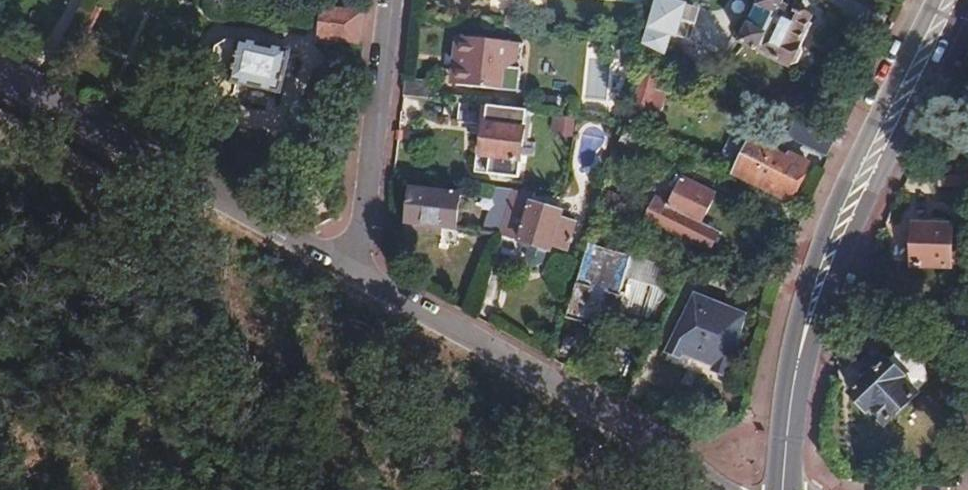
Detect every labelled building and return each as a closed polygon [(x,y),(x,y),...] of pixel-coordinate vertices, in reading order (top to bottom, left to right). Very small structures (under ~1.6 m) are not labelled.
[(640,44),(661,55),(663,47),(655,43),(658,32),(669,35),(677,4),(664,0),(654,0),(640,44)] [(806,19),(790,12),(794,2),(789,0),(758,0),(738,43),(786,67),(794,64),(799,56),(797,45),(794,44),(806,19)] [(357,45),(360,14),(320,10),(317,41),(357,45)] [(454,86),(499,92),(503,59),(522,61),(524,45),(455,37),(453,59),(457,60),(454,86)] [(278,99),(288,54),(237,44),(237,46),(225,44),(213,52),(210,71),(217,83),(228,85),(228,88),(278,99)] [(587,58),(586,98),(606,99),(607,58),(587,58)] [(657,113),(662,94),(653,91),(657,75),(642,70),(627,121),(642,125),(647,110),(657,113)] [(402,79),(400,98),(433,102),(434,83),(402,79)] [(516,180),(524,112),(456,105),(454,125),(477,128),(477,138),(482,138),(479,159),(486,159),(485,176),(516,180)] [(554,115),(553,136),(575,137),(577,117),(554,115)] [(830,139),(794,121),(787,137),(823,155),(830,139)] [(787,202),(805,166),(786,156),(784,160),(746,142),(731,174),(787,202)] [(967,187),(967,170),(937,170),(937,186),(967,187)] [(651,200),(697,223),(711,194),(673,174),(669,183),(673,185),(664,203),(652,198),(651,200)] [(453,231),(456,197),(406,191),(403,225),(407,226),(407,235),(437,239),(438,229),(453,231)] [(607,219),(611,209),(594,200),(591,211),(607,219)] [(714,233),(697,223),(651,200),(642,219),(706,251),(714,233)] [(506,204),(497,235),(516,241),(546,251),(547,246),(562,251),(570,225),(556,220),(557,213),(527,204),(525,211),(506,204)] [(944,288),(945,227),(910,226),(909,287),(944,288)] [(647,322),(666,252),(657,249),(658,242),(634,235),(627,258),(586,246),(565,319),(600,329),(601,324),(614,328),(618,314),(647,322)] [(546,251),(516,241),(514,247),(521,249),(518,260),(541,267),(546,251)] [(726,379),(739,317),(694,294),(668,347),(682,355),(685,349),(712,364),(709,371),(726,379)] [(910,391),(921,381),(918,368),(908,357),(894,354),(885,362),(884,361),(848,395),(862,410),(864,408),(879,423),(911,393),(910,391)]
